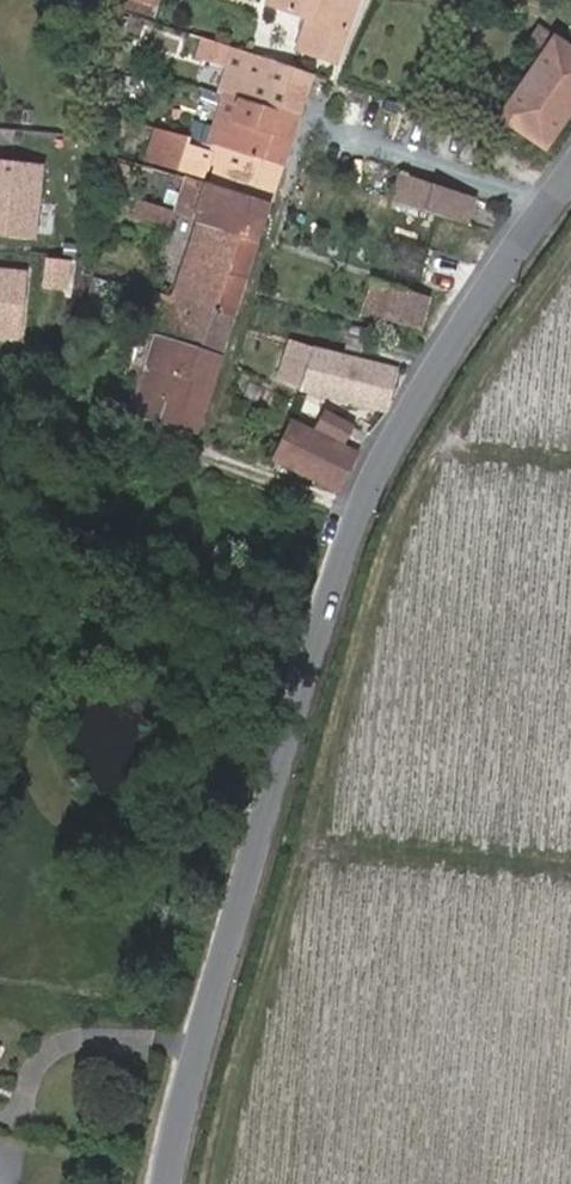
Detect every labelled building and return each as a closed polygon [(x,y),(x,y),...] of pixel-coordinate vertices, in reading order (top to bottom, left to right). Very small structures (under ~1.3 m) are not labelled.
[(310,28),(315,31),(304,59),(331,70),(356,5),(343,0),(269,0),(265,10),(310,28)] [(299,57),(304,59),(315,31),(310,28),(299,57)] [(501,131),(542,159),(570,120),(570,67),(537,43),(521,64),(526,68),(516,84),(527,93),(501,131)] [(287,124),(292,125),(305,84),(294,80),(249,66),(245,64),(243,71),(228,67),(220,91),(236,97),(233,105),(286,123),(287,124)] [(277,174),(292,125),(287,124),(286,123),(233,105),(217,154),(224,157),(231,159),(237,161),(239,161),(242,162),(247,164),(250,165),(263,169),(277,174)] [(178,184),(186,186),(202,192),(206,193),(229,201),(233,202),(256,209),(261,211),(264,212),(277,174),(263,169),(250,165),(247,164),(242,162),(239,161),(237,161),(231,159),(224,157),(217,154),(187,146),(183,145),(171,142),(169,141),(157,177),(158,177),(162,178),(168,181),(178,184)] [(37,170),(0,166),(0,238),(30,241),(37,170)] [(390,212),(464,235),(472,210),(399,184),(390,211),(390,212)] [(175,224),(192,230),(202,233),(209,236),(219,239),(219,240),(229,243),(252,250),(264,212),(261,211),(256,209),(233,202),(229,201),(206,193),(202,192),(186,186),(173,223),(175,224)] [(160,262),(178,268),(241,288),(252,250),(229,243),(219,240),(219,239),(209,236),(202,233),(192,230),(186,247),(167,242),(160,262)] [(178,268),(166,305),(229,325),(241,288),(178,268)] [(16,342),(22,276),(0,274),(0,340),(16,342)] [(419,345),(429,313),(372,295),(364,328),(419,345)] [(159,347),(215,366),(229,325),(166,305),(148,299),(143,320),(157,326),(150,343),(159,347)] [(150,343),(142,372),(143,372),(202,392),(207,393),(215,366),(159,347),(150,343)] [(303,398),(384,420),(384,419),(389,413),(394,386),(291,358),(283,388),(303,393),(303,398)] [(153,428),(153,429),(192,442),(207,393),(202,392),(143,372),(142,372),(140,376),(131,402),(159,410),(155,422),(155,423),(153,428)] [(125,420),(153,429),(153,428),(155,423),(155,422),(159,410),(131,402),(126,417),(125,420)] [(344,480),(354,463),(289,432),(281,450),(295,457),(306,462),(310,465),(312,465),(344,480)] [(339,440),(334,450),(348,457),(352,447),(339,440)] [(295,457),(281,450),(273,467),(336,498),(344,480),(312,465),(310,465),(306,462),(295,457)]
